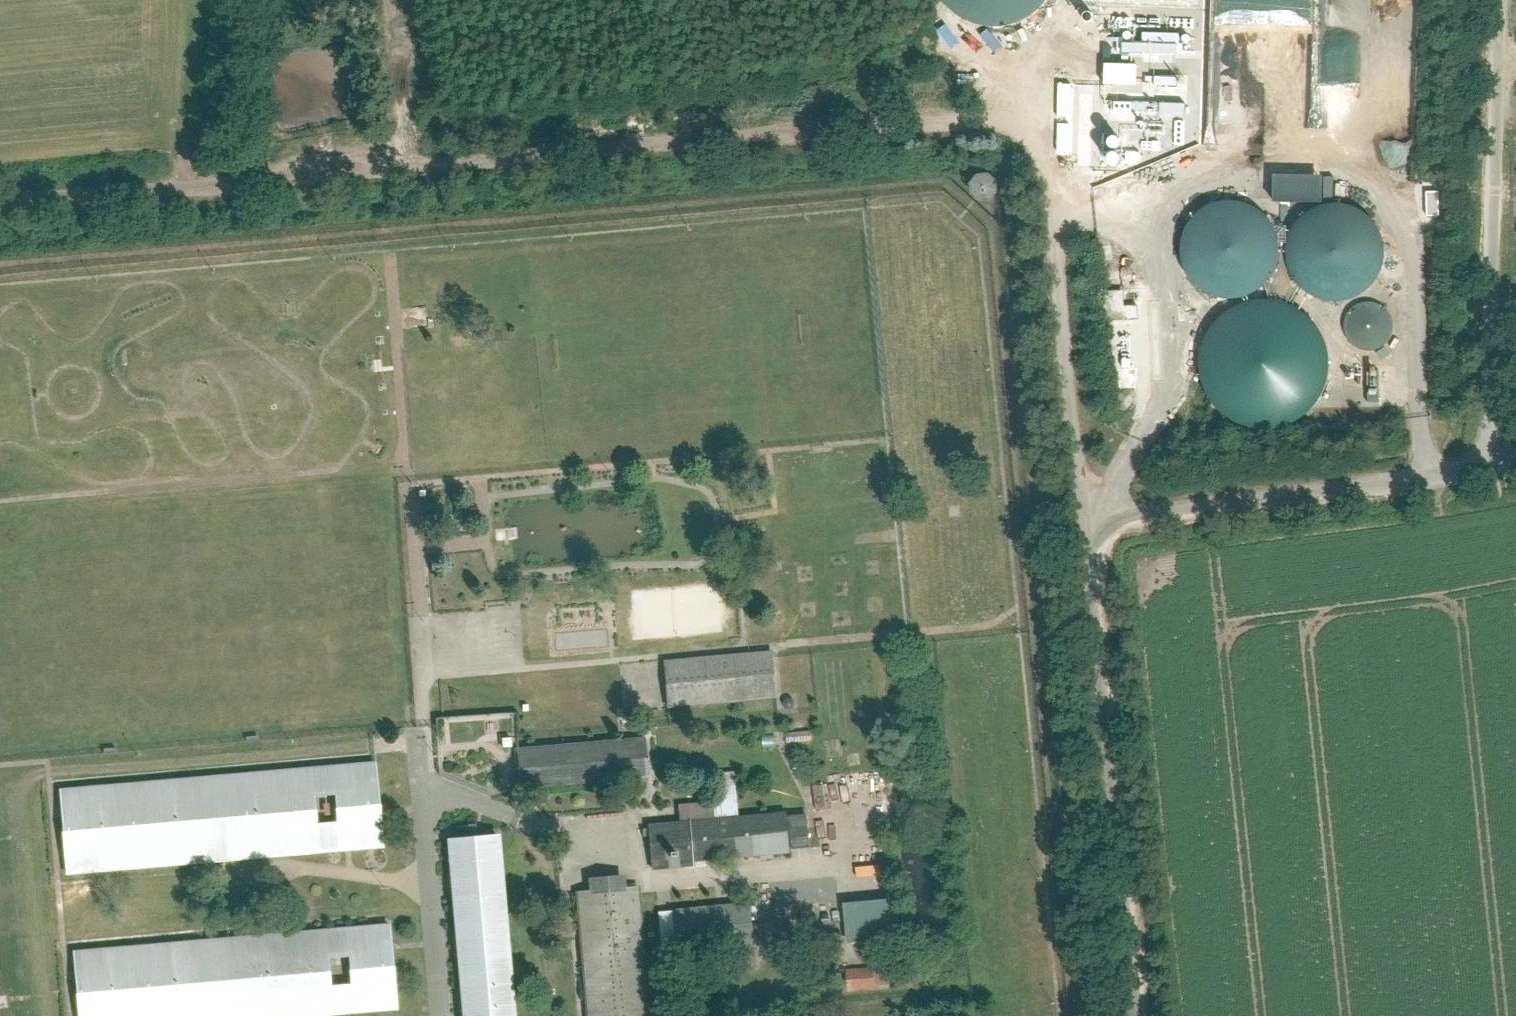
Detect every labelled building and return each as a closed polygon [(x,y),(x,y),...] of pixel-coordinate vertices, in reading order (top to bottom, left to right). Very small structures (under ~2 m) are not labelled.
[(953,5),(966,15),(981,22),(998,24),(1014,22),(1030,15),(1043,5),(1047,0),(949,0),(953,5)] [(1320,169),(1272,168),(1272,196),(1319,197),(1320,169)] [(1323,173),(1324,201),(1338,201),(1338,173),(1323,173)] [(1367,281),(1375,270),(1380,258),(1381,245),(1378,232),(1372,220),(1363,211),(1351,205),(1338,202),(1325,203),(1313,207),(1302,215),(1294,225),(1289,238),(1288,251),(1291,264),(1297,275),(1306,285),(1318,291),(1331,294),(1344,293),(1356,289),(1367,281)] [(1254,281),(1263,271),(1269,259),(1271,246),(1268,232),(1262,221),(1252,211),(1240,205),(1227,204),(1213,206),(1202,212),(1192,222),(1186,234),(1185,248),(1187,261),(1193,273),(1203,282),(1215,288),(1229,290),(1242,287),(1254,281)] [(1319,396),(1326,381),(1328,365),(1327,349),(1321,334),(1312,320),(1299,310),(1284,303),(1268,300),(1252,302),(1237,308),(1223,317),(1213,330),(1206,344),(1203,360),(1205,377),(1211,392),(1220,405),(1233,416),(1247,422),(1263,425),(1280,424),(1295,418),(1308,408),(1319,396)] [(1348,328),(1351,336),(1357,343),(1365,346),(1373,347),(1381,344),(1388,338),(1391,330),(1392,321),(1389,313),(1383,307),(1375,303),(1366,303),(1358,306),(1351,312),(1348,320),(1348,328)] [(772,651),(661,661),(665,708),(777,698),(772,651)] [(643,738),(515,747),(517,788),(648,777),(643,738)] [(375,763),(57,789),(64,873),(382,848),(375,763)] [(644,820),(650,868),(790,860),(790,850),(809,850),(808,814),(738,819),(735,773),(710,774),(712,800),(680,804),(681,818),(644,820)] [(445,838),(461,1015),(514,1015),(500,833),(445,838)] [(890,856),(863,860),(865,871),(891,867),(890,856)] [(640,887),(627,888),(626,875),(586,878),(588,891),(573,893),(581,1015),(651,1015),(640,887)] [(895,898),(844,901),(845,944),(897,941),(895,898)] [(752,903),(658,910),(660,953),(756,945),(752,903)] [(70,951),(77,1015),(312,1015),(396,1009),(389,923),(70,951)] [(842,972),(844,992),(894,988),(892,968),(842,972)]
